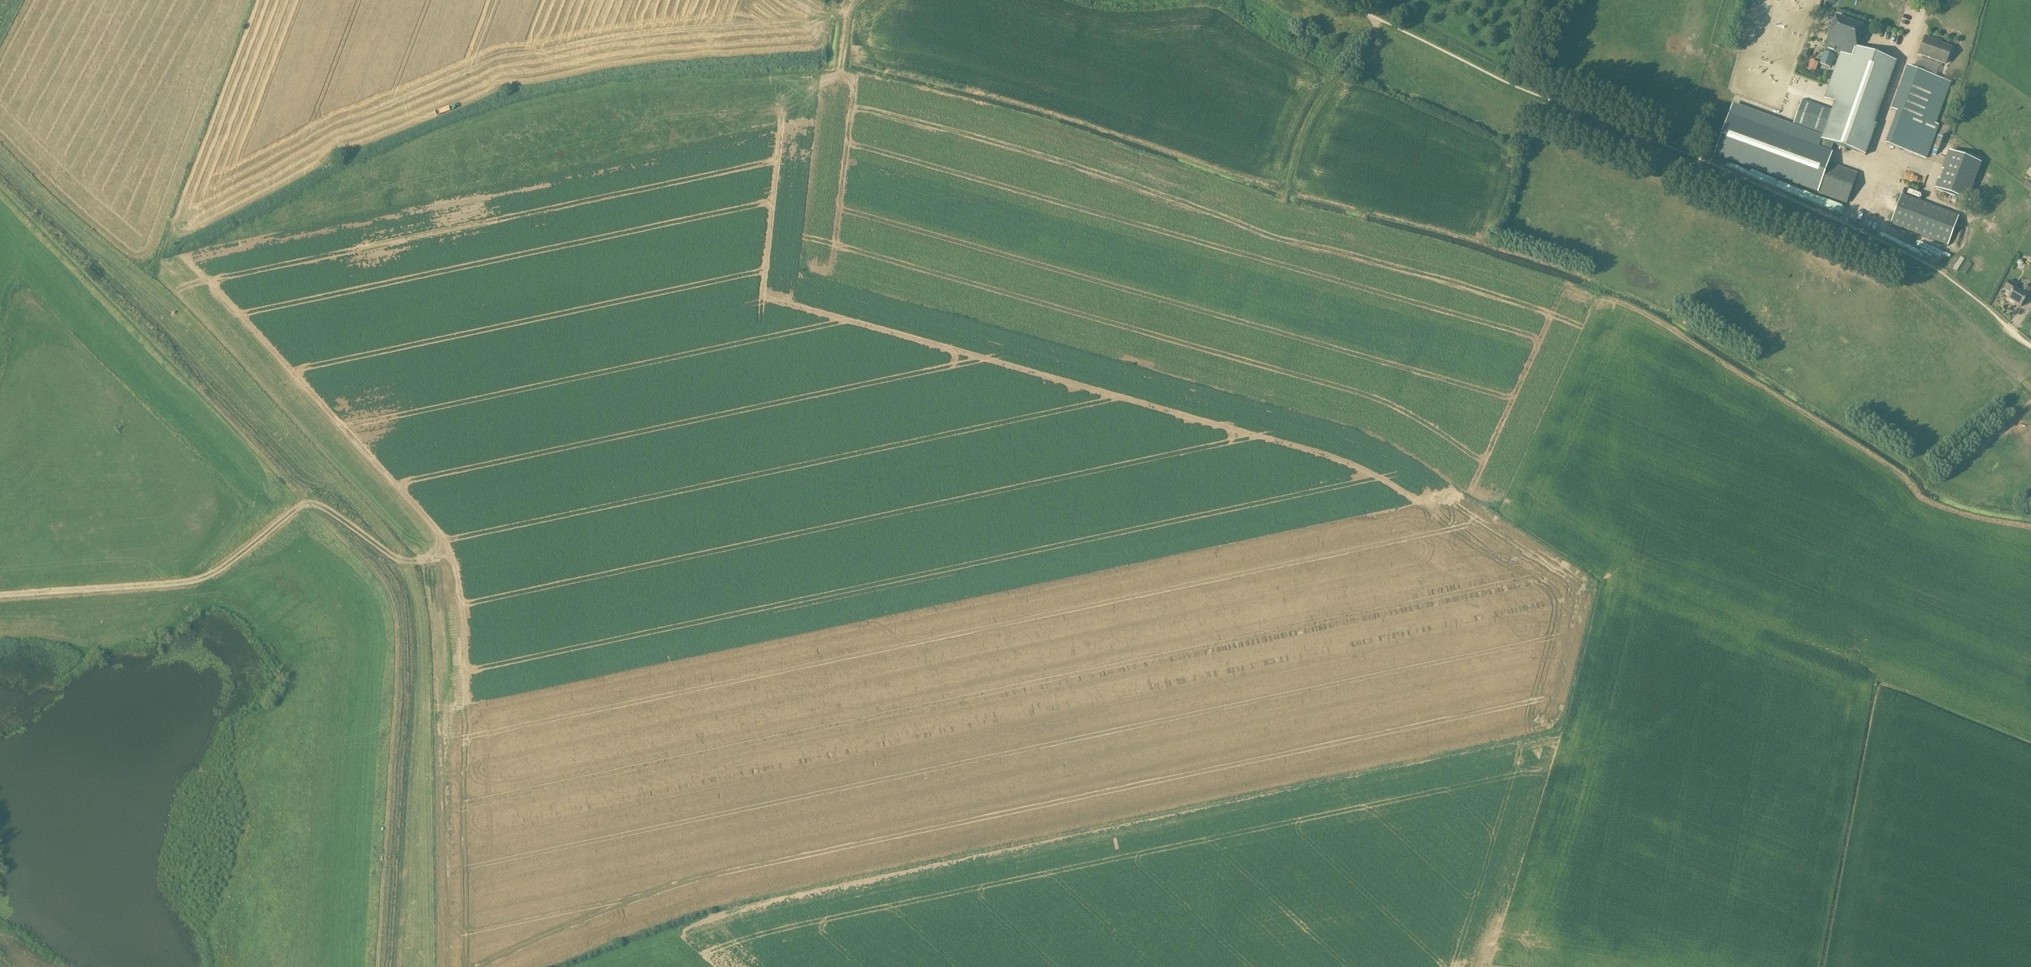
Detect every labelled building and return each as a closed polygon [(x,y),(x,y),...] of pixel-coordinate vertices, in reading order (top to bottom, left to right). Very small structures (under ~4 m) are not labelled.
[(1876,127),(1874,127),(1894,71),(1897,63),(1855,48),(1863,27),(1835,17),(1824,48),(1843,55),(1827,100),(1835,103),(1832,111),(1824,108),(1802,100),(1792,128),(1824,140),(1828,141),(1824,150),(1821,149),(1820,149),(1728,115),(1714,155),(1818,193),(1828,164),(1832,153),(1831,152),(1834,143),(1858,152),(1864,154),(1865,154),(1866,155),(1876,127)] [(1926,37),(1919,54),(1945,64),(1951,48),(1940,44),(1939,45),(1934,43),(1935,40),(1926,37)] [(1823,52),(1820,62),(1831,65),(1834,55),(1823,52)] [(1815,73),(1819,63),(1811,60),(1807,71),(1815,73)] [(1898,112),(1886,144),(1926,159),(1938,126),(1935,125),(1951,83),(1907,67),(1891,109),(1898,112)] [(1981,163),(1948,151),(1941,170),(1943,171),(1940,180),(1938,179),(1934,189),(1967,201),(1975,178),(1980,166),(1981,164),(1981,163)] [(1959,218),(1902,196),(1891,225),(1948,247),(1959,218)] [(1861,206),(1856,222),(1872,227),(1877,211),(1861,206)] [(2010,293),(2007,298),(2021,306),(2027,296),(2026,295),(2030,289),(2024,285),(2020,291),(2014,288),(2016,285),(2009,281),(2003,289),(2010,293)]
